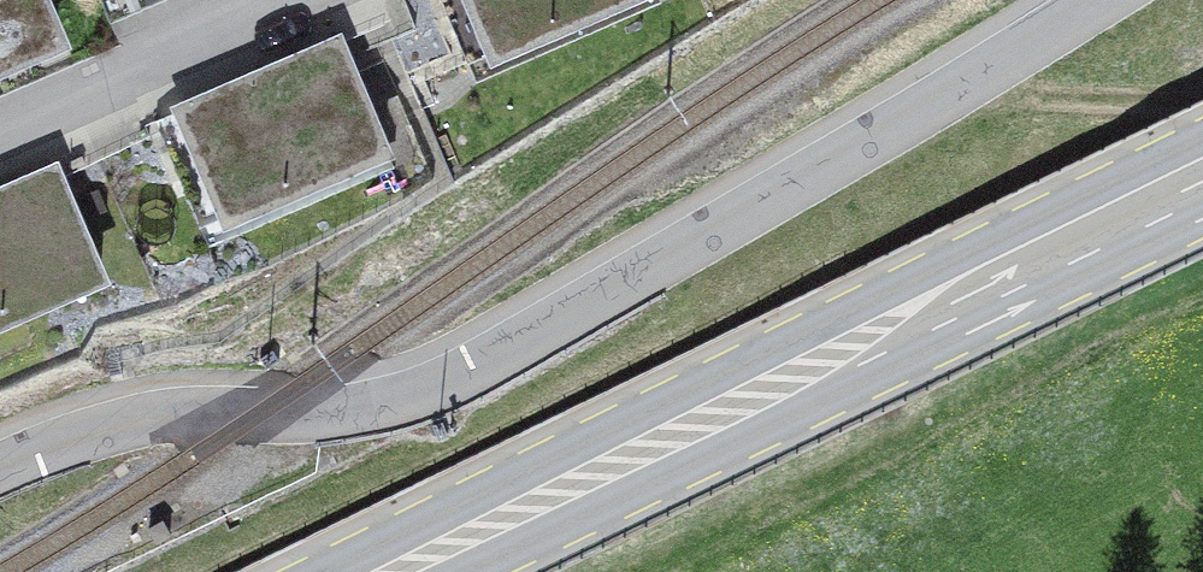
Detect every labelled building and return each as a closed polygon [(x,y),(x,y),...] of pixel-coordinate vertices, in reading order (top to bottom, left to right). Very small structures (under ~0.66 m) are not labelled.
[(39,76),(8,0),(0,0),(0,92),(39,76)] [(476,85),(648,13),(643,0),(440,0),(476,85)] [(344,60),(148,138),(195,254),(391,176),(344,60)] [(0,205),(0,349),(90,309),(38,189),(0,205)]
